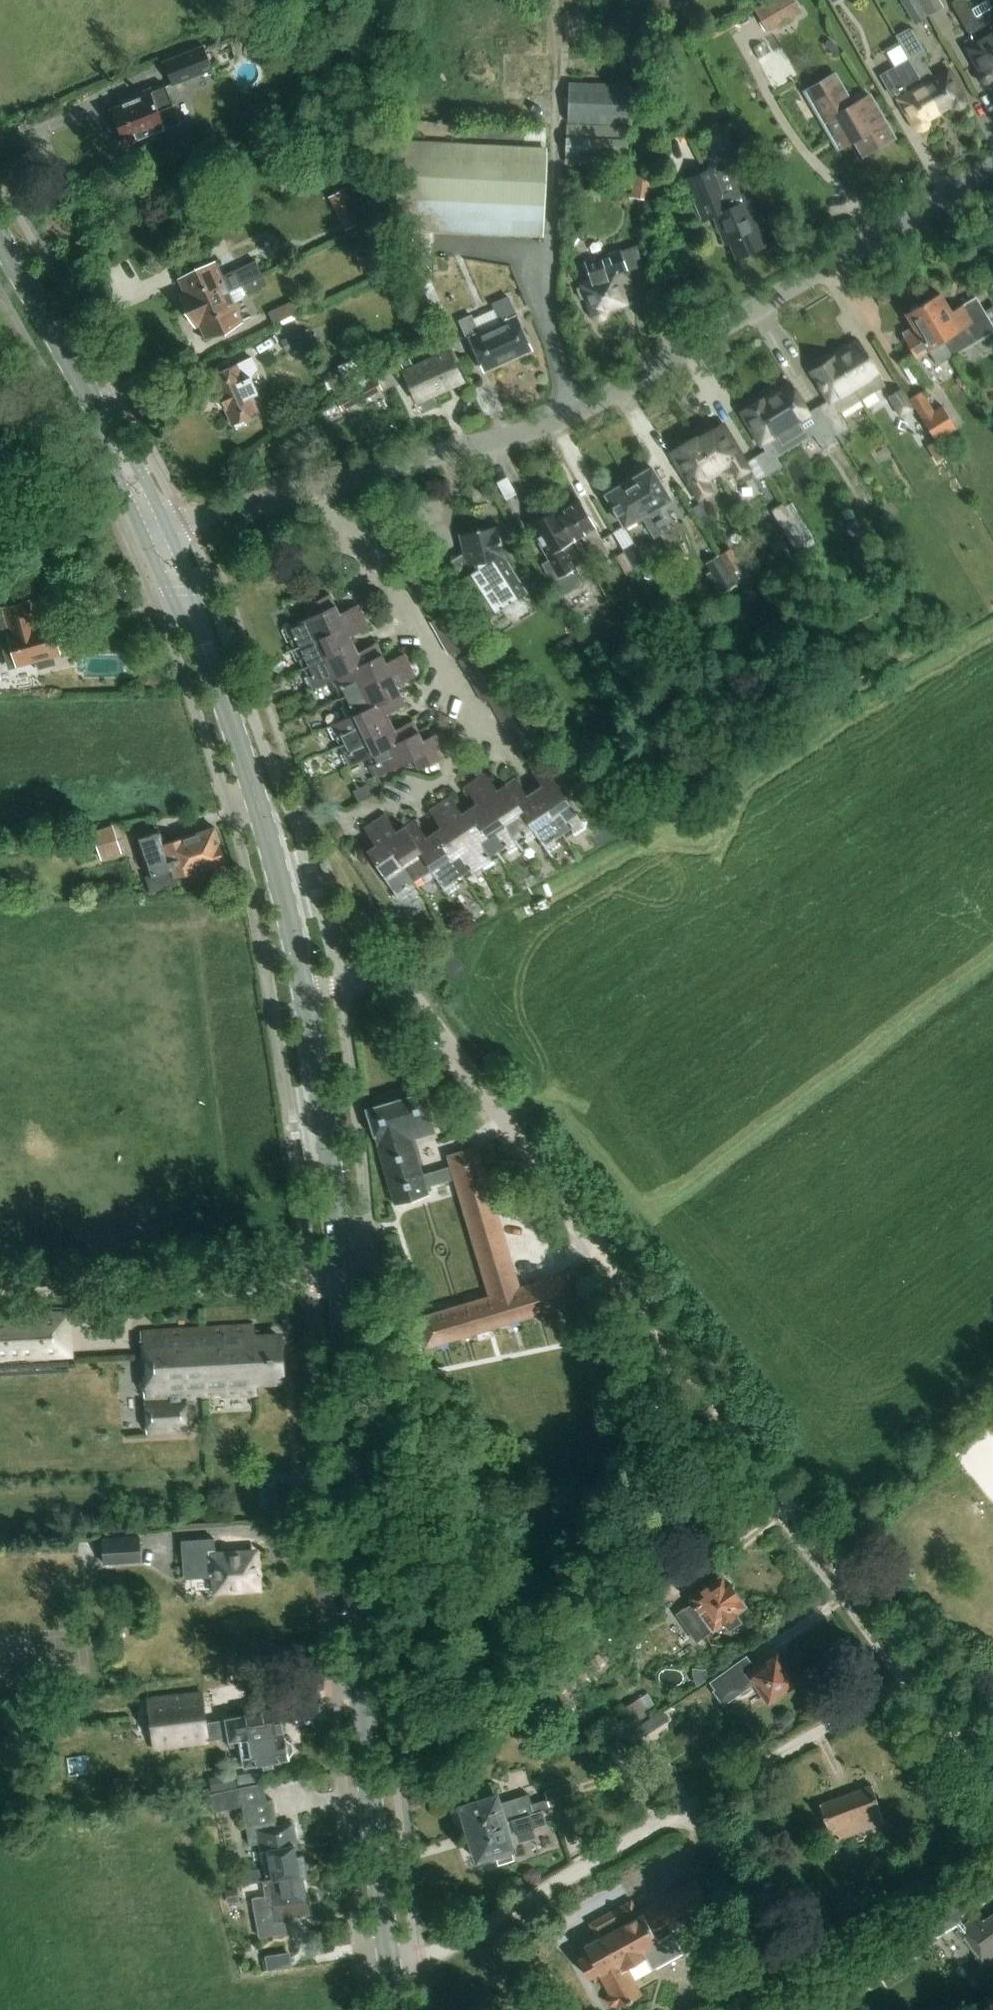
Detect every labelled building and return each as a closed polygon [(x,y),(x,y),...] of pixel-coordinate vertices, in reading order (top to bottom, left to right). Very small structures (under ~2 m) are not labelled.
[(767,32),(794,15),(785,0),(774,0),(755,11),(767,32)] [(917,24),(931,16),(922,0),(904,0),(917,24)] [(931,16),(947,7),(943,0),(922,0),(931,16)] [(992,50),(992,0),(991,0),(971,12),(992,50)] [(971,12),(965,2),(952,9),(958,19),(971,12)] [(977,67),(979,70),(977,73),(977,75),(977,77),(978,79),(979,82),(982,83),(985,84),(987,84),(992,80),(992,50),(971,12),(958,19),(974,46),(966,51),(976,68),(977,67)] [(930,82),(927,77),(930,76),(917,52),(923,49),(912,30),(909,29),(894,37),(903,53),(908,61),(937,113),(950,106),(958,110),(962,108),(962,99),(947,72),(930,82)] [(206,45),(162,62),(172,87),(215,70),(206,45)] [(881,76),(892,96),(895,94),(913,126),(921,131),(924,128),(925,120),(937,113),(908,61),(881,76)] [(838,135),(847,130),(862,156),(893,138),(871,100),(854,110),(834,76),(820,84),(820,85),(820,86),(820,87),(820,88),(820,89),(820,90),(820,91),(820,92),(820,93),(820,94),(820,95),(820,96),(820,97),(820,98),(821,98),(821,99),(821,100),(821,101),(821,102),(821,103),(822,103),(822,104),(822,105),(822,106),(823,107),(823,108),(823,109),(823,110),(824,110),(824,111),(824,112),(825,113),(825,114),(825,115),(826,115),(826,116),(826,117),(827,117),(827,118),(827,119),(828,119),(828,120),(828,121),(829,121),(829,122),(829,123),(830,123),(830,124),(831,125),(831,126),(832,127),(832,128),(833,128),(833,129),(834,129),(834,130),(835,131),(835,132),(836,132),(836,133),(837,133),(837,134),(838,135)] [(631,86),(569,84),(567,122),(629,125),(631,86)] [(154,139),(153,135),(165,131),(182,124),(174,104),(172,105),(165,87),(150,93),(149,91),(120,102),(122,106),(111,110),(125,146),(138,141),(139,145),(154,139)] [(540,235),(546,129),(457,125),(456,146),(399,143),(394,228),(540,235)] [(626,131),(567,128),(565,163),(625,166),(626,131)] [(766,236),(747,193),(739,196),(736,190),(722,195),(712,168),(684,179),(700,220),(715,214),(722,229),(717,231),(722,244),(727,242),(735,260),(753,252),(749,243),(766,236)] [(637,176),(636,199),(652,199),(653,176),(637,176)] [(341,202),(334,205),(346,230),(363,221),(346,189),(337,194),(341,202)] [(257,224),(233,231),(236,243),(260,237),(257,224)] [(414,232),(413,254),(431,255),(432,233),(414,232)] [(611,316),(611,312),(610,308),(624,303),(614,274),(626,269),(619,251),(584,263),(591,282),(581,285),(592,319),(596,322),(599,324),(603,323),(606,322),(610,319),(611,316)] [(208,263),(195,268),(197,272),(179,280),(188,300),(184,302),(188,311),(242,286),(263,277),(257,263),(238,272),(239,274),(223,281),(215,264),(210,266),(208,263)] [(233,304),(245,298),(247,296),(267,286),(263,277),(242,286),(188,311),(193,321),(196,319),(205,339),(223,330),(225,334),(238,328),(236,324),(242,322),(233,304)] [(954,355),(992,332),(992,324),(977,297),(951,312),(940,293),(923,303),(954,355)] [(530,349),(506,297),(491,304),(500,324),(491,328),(506,360),(530,349)] [(294,301),(270,313),(276,324),(299,313),(294,301)] [(938,365),(954,355),(923,303),(906,313),(914,326),(903,333),(906,338),(905,339),(916,358),(929,351),(938,365)] [(483,371),(506,360),(491,328),(478,334),(470,317),(458,322),(472,352),(473,351),(483,371)] [(308,329),(283,340),(289,352),(314,341),(308,329)] [(836,354),(838,357),(863,398),(884,385),(877,374),(878,374),(858,341),(836,354)] [(436,405),(431,395),(462,381),(453,361),(457,360),(449,342),(429,351),(433,359),(403,373),(417,402),(418,401),(423,411),(436,405)] [(249,378),(257,369),(252,357),(210,376),(232,423),(257,411),(251,397),(257,394),(249,378)] [(840,413),(863,398),(838,357),(812,372),(830,402),(821,407),(838,434),(849,427),(840,413)] [(338,369),(327,374),(336,396),(347,392),(338,369)] [(383,390),(377,378),(336,399),(342,411),(383,390)] [(889,392),(903,413),(914,406),(901,385),(889,392)] [(824,442),(838,434),(821,407),(819,408),(825,416),(814,423),(794,388),(769,402),(785,429),(784,430),(785,431),(792,444),(816,429),(824,442)] [(944,407),(938,411),(926,391),(912,400),(937,440),(956,428),(944,407)] [(771,457),(792,444),(785,431),(784,430),(785,429),(769,402),(768,403),(766,399),(757,404),(756,403),(754,402),(746,407),(746,409),(746,410),(742,413),(762,446),(763,445),(766,451),(756,457),(765,472),(767,476),(778,469),(771,457)] [(301,421),(288,427),(293,436),(305,430),(301,421)] [(722,423),(698,437),(719,471),(729,465),(737,479),(750,471),(722,423)] [(705,479),(719,471),(698,437),(672,452),(701,500),(714,493),(705,479)] [(950,444),(943,448),(947,455),(954,451),(950,444)] [(757,477),(765,472),(756,457),(748,462),(757,477)] [(652,468),(633,479),(663,530),(672,525),(661,506),(671,500),(652,468)] [(653,536),(663,530),(633,479),(607,494),(626,527),(642,517),(653,536)] [(558,511),(575,541),(583,536),(594,557),(608,549),(597,529),(580,498),(558,511)] [(711,522),(700,503),(691,508),(703,527),(711,522)] [(801,553),(813,546),(788,507),(786,504),(773,512),(797,551),(799,550),(801,553)] [(788,507),(813,546),(818,543),(794,504),(788,507)] [(564,547),(575,541),(558,511),(531,525),(550,560),(542,564),(561,597),(584,584),(564,547)] [(460,572),(489,616),(527,592),(504,555),(498,526),(460,534),(467,567),(460,572)] [(645,562),(635,544),(625,550),(635,568),(645,562)] [(732,571),(742,565),(731,547),(721,553),(732,571)] [(636,571),(625,553),(618,557),(628,575),(636,571)] [(737,582),(721,556),(708,564),(724,590),(737,582)] [(821,589),(831,583),(822,568),(812,574),(821,589)] [(286,623),(283,630),(288,642),(292,640),(296,648),(364,615),(359,605),(340,614),(331,595),(308,605),(313,616),(292,626),(290,621),(286,623)] [(39,627),(34,601),(4,608),(18,669),(38,664),(40,670),(57,666),(56,658),(62,656),(55,624),(39,627)] [(351,637),(369,628),(364,615),(296,648),(305,667),(354,643),(351,637)] [(359,653),(354,643),(305,667),(314,688),(334,679),(383,655),(377,644),(359,653)] [(334,679),(342,698),(410,665),(406,655),(386,663),(383,655),(334,679)] [(342,698),(351,716),(352,718),(401,695),(397,686),(416,677),(410,665),(342,698)] [(143,676),(141,681),(143,689),(155,686),(152,674),(143,676)] [(401,695),(352,718),(351,716),(332,725),(342,746),(392,722),(388,714),(406,706),(401,695)] [(392,722),(342,746),(351,766),(371,757),(420,734),(414,721),(396,730),(392,722)] [(423,741),(420,734),(371,757),(380,775),(415,759),(421,770),(443,760),(438,748),(447,744),(442,732),(423,741)] [(542,786),(539,788),(570,834),(585,824),(543,761),(531,769),(542,786)] [(521,841),(540,829),(509,783),(499,790),(487,773),(480,778),(521,841)] [(503,853),(521,841),(480,778),(466,787),(477,804),(474,807),(503,853)] [(517,778),(509,783),(540,829),(552,846),(570,834),(539,788),(528,795),(517,778)] [(451,796),(444,801),(485,865),(503,853),(474,807),(463,814),(451,796)] [(442,828),(437,831),(467,877),(485,865),(444,801),(430,810),(442,828)] [(437,872),(408,826),(398,832),(386,815),(376,821),(418,884),(437,872)] [(449,889),(467,877),(437,831),(427,838),(416,820),(408,826),(437,872),(449,889)] [(399,897),(418,884),(376,821),(365,829),(376,846),(368,851),(399,897)] [(121,854),(112,825),(91,832),(101,861),(121,854)] [(162,845),(158,833),(136,840),(147,877),(143,878),(148,893),(179,883),(177,878),(199,871),(201,877),(223,871),(221,864),(226,862),(215,828),(162,845)] [(462,967),(450,953),(442,959),(453,974),(462,967)] [(432,1119),(424,1092),(367,1109),(395,1204),(429,1194),(427,1187),(455,1179),(490,1297),(417,1318),(426,1348),(575,1304),(566,1273),(520,1287),(478,1147),(448,1156),(451,1167),(424,1175),(413,1138),(435,1132),(431,1120),(432,1119)] [(71,1352),(69,1313),(0,1316),(0,1356),(71,1352)] [(206,1397),(259,1394),(259,1383),(283,1381),(281,1336),(256,1337),(256,1324),(203,1327),(206,1397)] [(203,1327),(143,1330),(148,1433),(188,1431),(187,1398),(206,1397),(203,1327)] [(142,1535),(104,1538),(106,1564),(144,1562),(142,1535)] [(216,1556),(215,1539),(182,1541),(185,1579),(217,1577),(217,1591),(258,1588),(256,1553),(216,1556)] [(693,1603),(677,1615),(695,1641),(712,1629),(713,1630),(723,1623),(729,1631),(741,1623),(735,1614),(746,1607),(722,1575),(690,1598),(693,1603)] [(595,1644),(538,1692),(562,1720),(578,1707),(568,1695),(609,1660),(595,1644)] [(743,1660),(721,1676),(730,1688),(735,1684),(742,1693),(755,1683),(769,1702),(796,1682),(775,1654),(751,1672),(743,1660)] [(648,1693),(623,1708),(633,1724),(646,1716),(643,1711),(654,1704),(648,1693)] [(231,1748),(242,1746),(245,1765),(288,1758),(288,1757),(293,1749),(292,1743),(284,1739),(279,1710),(226,1720),(226,1719),(206,1723),(203,1694),(149,1700),(154,1749),(209,1743),(209,1740),(229,1737),(231,1748)] [(663,1709),(645,1721),(651,1731),(669,1719),(663,1709)] [(638,1740),(629,1718),(610,1725),(619,1748),(638,1740)] [(261,1844),(268,1881),(282,1879),(282,1881),(303,1877),(307,1877),(303,1855),(299,1856),(293,1824),(276,1828),(275,1820),(276,1820),(273,1801),(267,1802),(263,1783),(210,1795),(214,1813),(243,1806),(251,1846),(261,1844)] [(460,1806),(468,1833),(542,1810),(572,1801),(576,1800),(570,1783),(544,1791),(547,1799),(531,1804),(528,1794),(500,1803),(497,1794),(493,1796),(491,1788),(473,1794),(475,1802),(460,1806)] [(872,1786),(820,1804),(833,1841),(885,1823),(872,1786)] [(564,1822),(581,1817),(576,1800),(572,1801),(559,1805),(564,1822)] [(546,1823),(542,1810),(468,1833),(477,1862),(496,1856),(499,1864),(514,1859),(511,1851),(514,1850),(510,1835),(546,1823)] [(236,1871),(239,1885),(260,1881),(258,1867),(236,1871)] [(282,1879),(268,1881),(264,1882),(267,1897),(253,1899),(260,1937),(286,1932),(284,1919),(310,1914),(303,1877),(282,1881),(282,1879)] [(589,1955),(579,1960),(589,1978),(598,1972),(610,1994),(608,2001),(611,2006),(619,2007),(641,1995),(626,1968),(645,1957),(652,1970),(682,1954),(671,1934),(662,1939),(657,1931),(684,1916),(671,1893),(637,1912),(632,1902),(591,1925),(599,1939),(585,1947),(589,1955)] [(964,1927),(960,1920),(962,1919),(952,1901),(907,1926),(920,1949),(957,1929),(959,1932),(957,1933),(981,1966),(992,1957),(992,1916),(985,1922),(980,1916),(964,1927)] [(852,1920),(858,1932),(883,1917),(876,1906),(852,1920)] [(834,1929),(824,1935),(833,1950),(842,1944),(834,1929)] [(289,1953),(266,1956),(268,1970),(292,1966),(289,1953)]
